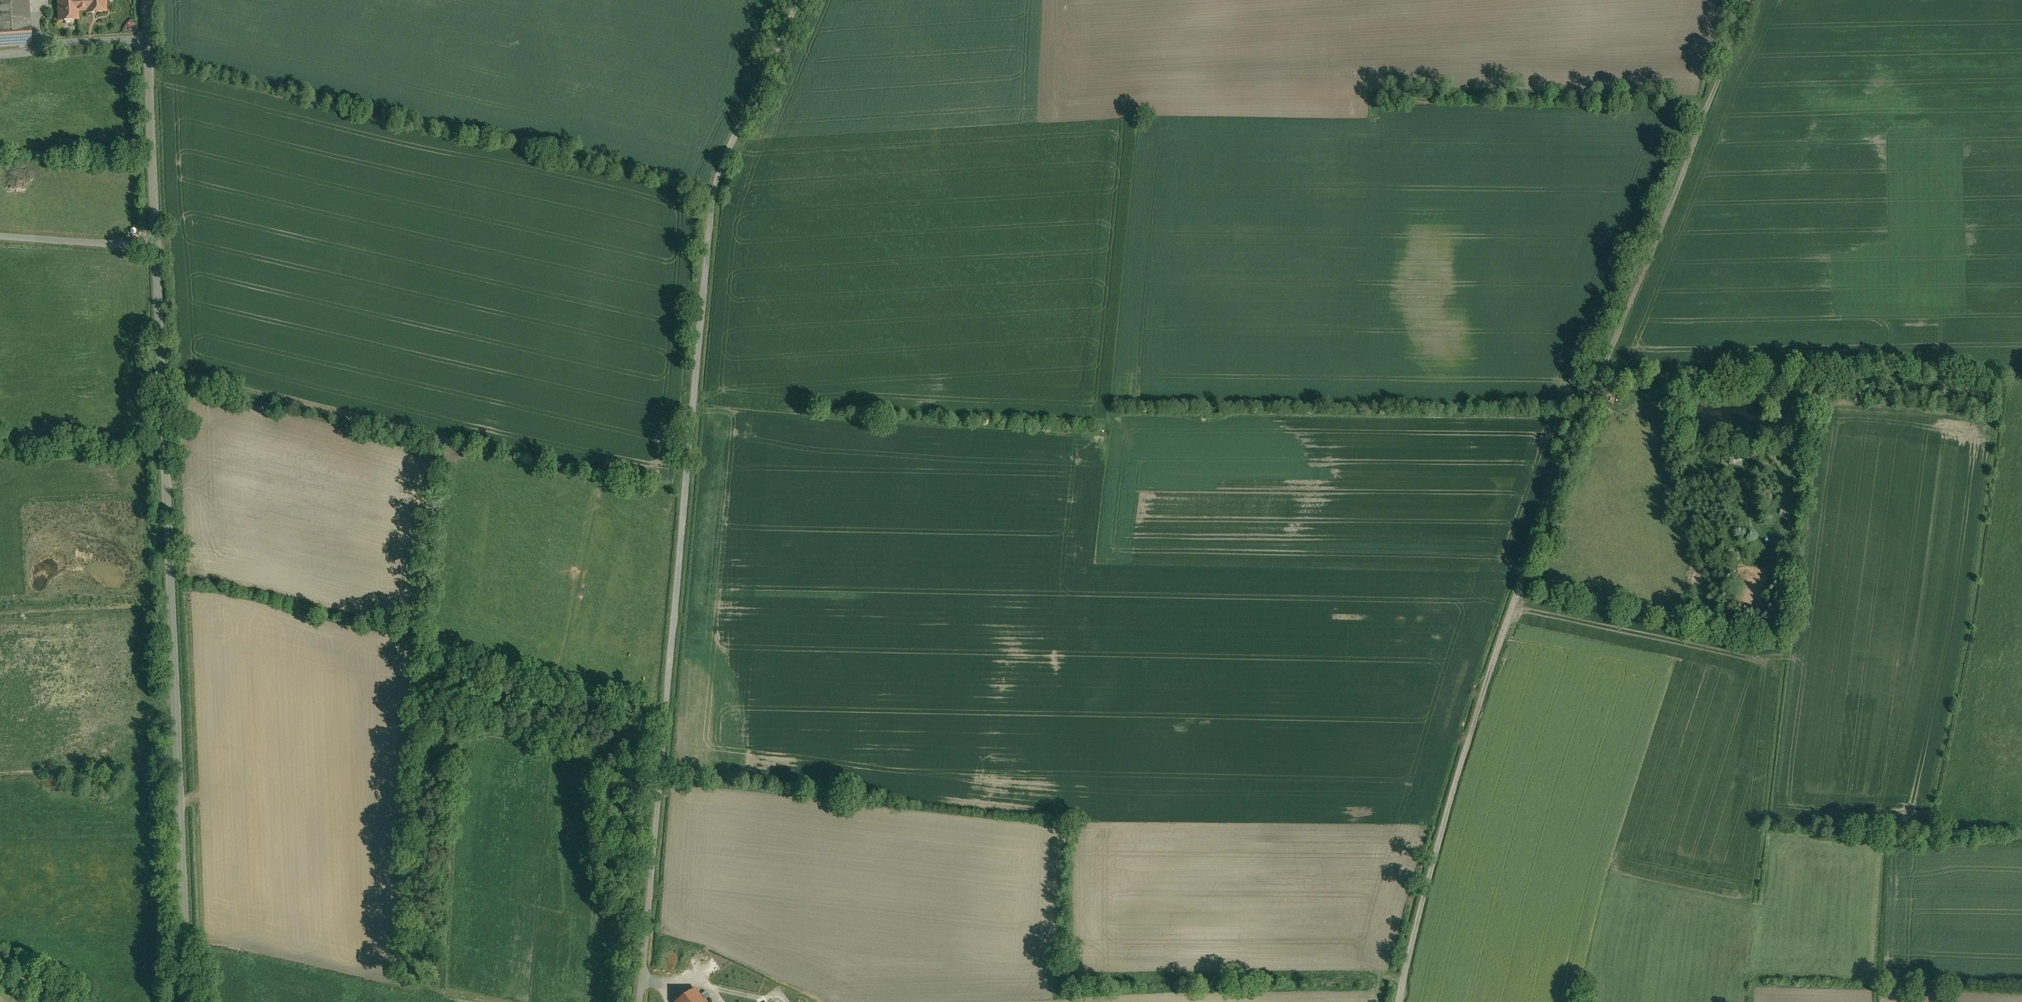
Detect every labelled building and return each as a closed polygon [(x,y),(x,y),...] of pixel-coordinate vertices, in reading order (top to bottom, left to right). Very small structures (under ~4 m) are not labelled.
[(19,45),(18,25),(12,26),(12,14),(29,12),(28,0),(0,0),(0,46),(19,45)] [(59,22),(80,21),(79,12),(107,11),(107,0),(59,0),(59,22)] [(30,25),(18,25),(19,45),(31,44),(30,25)] [(695,988),(676,1001),(705,1001),(695,988)]
